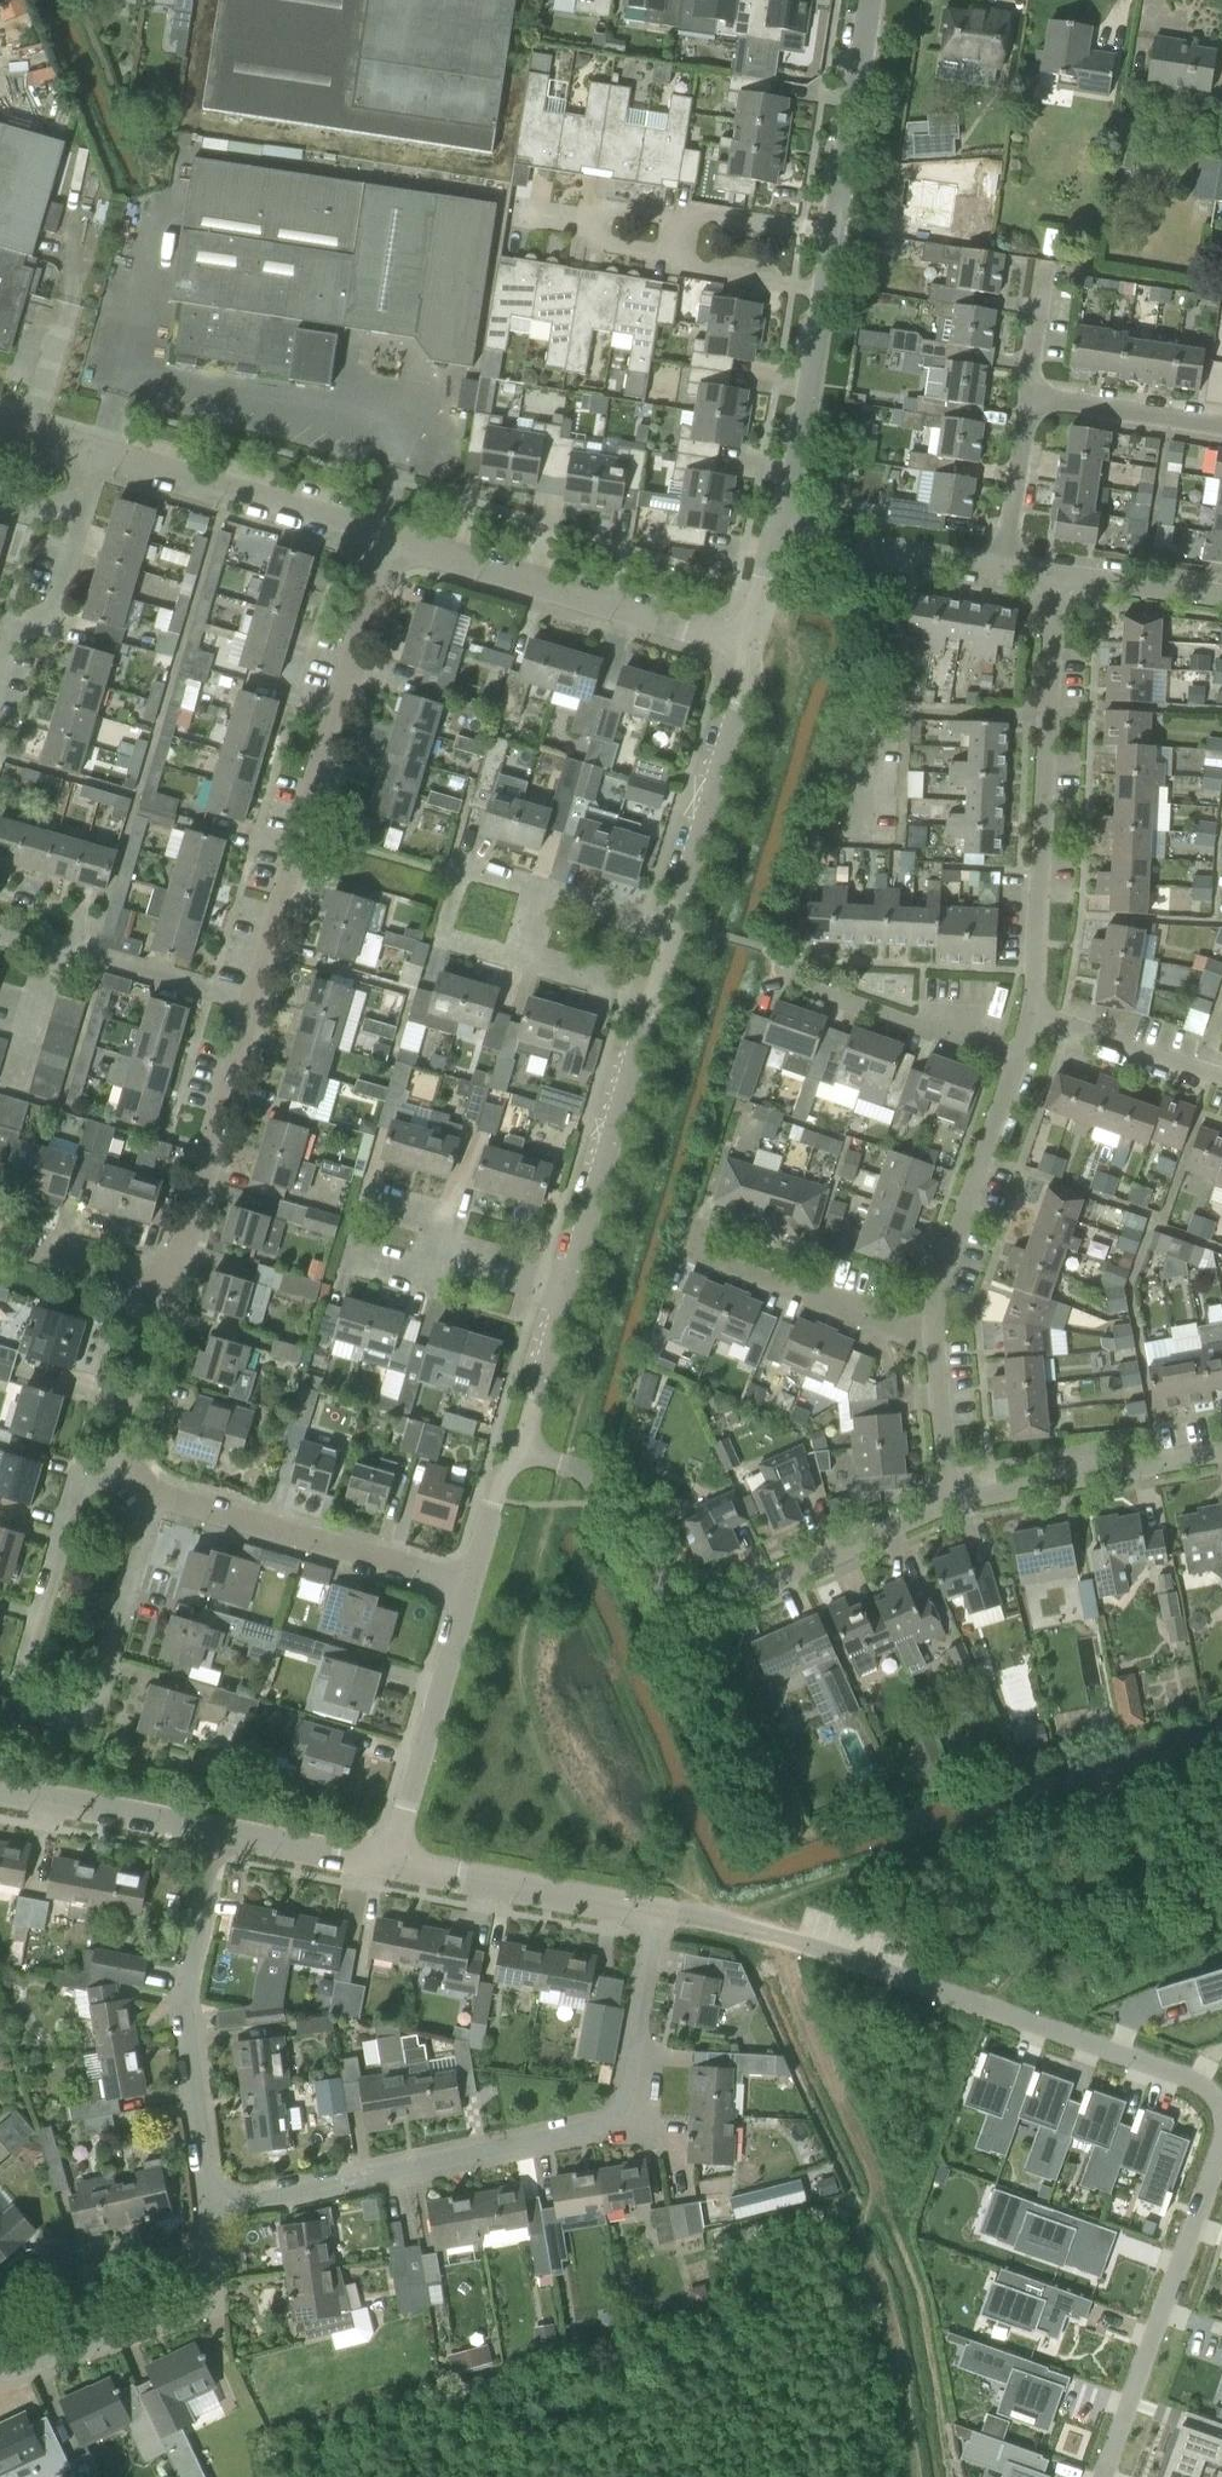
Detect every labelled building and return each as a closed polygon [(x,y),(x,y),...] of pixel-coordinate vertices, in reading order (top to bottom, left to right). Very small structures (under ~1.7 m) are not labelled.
[(189,30),(193,0),(174,0),(170,27),(171,27),(189,30)] [(226,114),(492,155),(495,130),(515,0),(219,0),(202,110),(226,114)] [(611,0),(577,0),(575,13),(609,18),(611,6),(611,0)] [(683,0),(624,0),(623,7),(646,10),(644,23),(678,28),(680,16),(683,0)] [(753,2),(737,0),(696,0),(694,17),(717,20),(715,34),(738,37),(734,61),(732,61),(730,75),(743,77),(748,39),(753,2)] [(810,1),(806,0),(771,0),(770,5),(753,2),(748,39),(743,77),(771,81),(773,71),(763,70),(767,41),(780,43),(782,30),(805,34),(810,1)] [(815,7),(829,9),(830,0),(816,0),(815,7)] [(939,72),(976,78),(978,66),(1001,69),(1009,15),(969,9),(968,15),(945,11),(941,34),(945,35),(941,61),(939,72)] [(1034,72),(1072,78),(1070,90),(1108,96),(1115,56),(1087,51),(1091,28),(1049,21),(1045,52),(1037,51),(1034,72)] [(171,27),(168,41),(187,44),(189,30),(171,27)] [(1146,88),(1169,92),(1170,86),(1210,92),(1216,51),(1180,45),(1180,42),(1154,37),(1146,88)] [(605,46),(603,54),(622,57),(624,49),(605,46)] [(552,172),(555,172),(564,115),(544,112),(553,56),(533,53),(530,73),(528,73),(515,158),(539,162),(537,169),(538,173),(540,176),(544,178),(547,177),(550,175),(552,172)] [(652,82),(669,85),(672,65),(656,63),(652,82)] [(739,106),(737,121),(788,129),(790,114),(786,113),(788,100),(761,96),(764,81),(771,82),(772,81),(771,81),(743,77),(730,75),(726,104),(739,106)] [(574,167),(597,171),(610,86),(590,83),(584,118),(564,115),(555,172),(559,173),(559,177),(561,180),(565,181),(568,181),(571,178),(573,175),(574,167)] [(633,184),(636,185),(645,128),(625,125),(631,89),(610,86),(597,171),(620,174),(618,182),(619,186),(621,189),(625,190),(628,190),(631,188),(633,184)] [(684,150),(693,99),(688,98),(675,96),(671,95),(665,131),(645,128),(636,185),(640,185),(640,189),(643,192),(646,194),(650,193),(653,191),(654,188),(655,180),(678,183),(684,150)] [(719,147),(732,149),(784,157),(784,153),(782,153),(783,146),(785,146),(788,129),(737,121),(734,140),(720,138),(719,147)] [(907,124),(905,137),(913,136),(914,158),(954,155),(952,131),(928,133),(927,122),(907,124)] [(7,350),(19,310),(14,308),(19,292),(30,295),(36,273),(20,269),(24,256),(32,258),(65,144),(0,125),(0,348),(7,350)] [(1193,198),(1214,202),(1221,203),(1221,144),(1202,141),(1193,198)] [(732,149),(730,164),(717,162),(712,191),(746,196),(748,180),(775,184),(777,171),(781,172),(784,157),(732,149)] [(701,152),(684,150),(678,183),(695,186),(701,152)] [(289,381),(330,387),(338,337),(348,329),(414,339),(431,362),(472,369),(497,205),(193,159),(171,302),(186,304),(179,350),(178,350),(176,364),(196,367),(198,355),(238,362),(236,373),(257,376),(257,373),(290,377),(289,381)] [(909,180),(902,223),(950,230),(956,189),(969,190),(973,162),(921,165),(918,181),(909,180)] [(498,205),(492,242),(501,244),(507,207),(498,205)] [(927,301),(935,302),(972,308),(974,292),(998,296),(1004,256),(924,244),(921,262),(947,266),(944,287),(930,285),(927,301)] [(486,350),(482,379),(492,380),(492,379),(497,379),(501,352),(506,353),(509,332),(529,335),(532,320),(541,263),(537,263),(537,259),(535,256),(531,254),(527,255),(524,257),(523,261),(522,268),(498,265),(484,349),(486,350)] [(544,264),(541,263),(532,320),(552,324),(545,367),(565,370),(565,371),(580,278),(557,274),(558,266),(558,262),(556,260),(552,258),(549,258),(546,260),(544,264)] [(603,282),(580,278),(565,371),(565,370),(564,373),(585,376),(593,330),(613,333),(622,277),(618,276),(618,272),(616,269),(612,268),(609,268),(606,270),(604,274),(603,282)] [(625,277),(622,277),(613,333),(611,348),(631,351),(623,396),(645,400),(657,325),(656,324),(661,291),(638,287),(640,279),(639,276),(637,273),(634,271),(630,271),(627,274),(625,277)] [(1107,295),(1109,281),(1098,279),(1096,293),(1107,295)] [(1109,281),(1107,295),(1111,295),(1118,296),(1120,282),(1109,281)] [(1147,302),(1158,303),(1161,288),(1150,287),(1147,302)] [(1161,288),(1158,303),(1170,305),(1172,290),(1161,288)] [(678,294),(661,291),(656,324),(657,325),(673,327),(678,294)] [(713,306),(709,327),(761,335),(763,320),(759,319),(761,306),(730,301),(731,296),(702,291),(699,305),(713,306)] [(1196,309),(1197,299),(1198,294),(1197,294),(1187,292),(1184,307),(1196,309)] [(918,357),(923,358),(963,364),(966,348),(990,351),(996,311),(972,308),(935,302),(933,317),(942,318),(938,343),(922,340),(917,334),(890,330),(887,351),(918,357)] [(1069,367),(1095,371),(1101,330),(1075,326),(1069,367)] [(752,362),(754,349),(758,350),(761,335),(709,327),(707,342),(694,340),(690,368),(723,373),(725,358),(752,362)] [(1095,371),(1120,374),(1126,340),(1127,340),(1128,334),(1101,330),(1095,371)] [(1120,380),(1146,384),(1152,344),(1127,340),(1126,340),(1120,374),(1120,380)] [(1146,384),(1172,388),(1178,348),(1152,344),(1146,384)] [(1178,348),(1172,388),(1199,392),(1205,352),(1178,348)] [(917,397),(915,413),(955,419),(957,404),(981,407),(987,367),(963,364),(923,358),(922,368),(927,369),(923,398),(917,397)] [(698,398),(696,413),(747,421),(750,406),(745,405),(747,392),(721,388),(723,374),(730,375),(730,374),(723,373),(690,368),(685,396),(698,398)] [(492,482),(507,485),(516,434),(500,431),(503,418),(487,415),(492,380),(482,379),(476,414),(474,413),(468,447),(484,449),(480,476),(493,478),(492,482)] [(552,424),(562,426),(565,406),(555,404),(554,414),(553,414),(552,424)] [(983,424),(955,419),(915,413),(903,412),(900,429),(918,431),(922,427),(931,429),(926,455),(937,457),(937,458),(977,464),(983,424)] [(745,436),(747,421),(696,413),(694,428),(680,426),(676,454),(710,459),(712,444),(738,448),(740,435),(745,436)] [(555,461),(559,438),(560,438),(562,428),(533,423),(533,420),(518,418),(516,434),(507,485),(522,487),(523,483),(536,485),(540,458),(554,461),(555,461)] [(638,427),(635,443),(646,445),(649,428),(638,427)] [(1107,457),(1111,433),(1070,427),(1067,450),(1066,454),(1101,460),(1101,461),(1106,462),(1107,457)] [(600,458),(599,458),(585,456),(587,443),(560,438),(559,438),(555,461),(554,461),(552,472),(568,474),(564,501),(577,503),(576,507),(591,509),(600,458)] [(1145,438),(1144,449),(1158,451),(1160,441),(1145,438)] [(1170,442),(1168,452),(1183,455),(1184,444),(1170,442)] [(640,486),(644,462),(646,452),(617,448),(615,461),(600,458),(591,509),(606,512),(607,507),(620,509),(625,483),(640,486)] [(1217,449),(1214,472),(1214,473),(1213,479),(1220,480),(1221,481),(1221,450),(1217,449)] [(1043,470),(1056,473),(1060,454),(1047,451),(1043,470)] [(1183,455),(1168,452),(1166,463),(1181,465),(1183,455)] [(907,469),(922,472),(924,455),(910,453),(907,469)] [(732,491),(734,478),(707,474),(709,460),(710,459),(676,454),(672,482),(670,481),(667,497),(682,499),(734,507),(736,492),(732,491)] [(1097,487),(1101,461),(1101,460),(1066,454),(1061,454),(1056,482),(1097,487)] [(884,522),(885,522),(943,531),(945,516),(969,520),(975,480),(934,473),(930,506),(887,499),(884,522)] [(1095,499),(1097,487),(1056,482),(1055,493),(1052,508),(1093,514),(1095,499)] [(1139,483),(1138,492),(1152,494),(1153,485),(1139,483)] [(1163,488),(1162,498),(1176,500),(1177,491),(1163,488)] [(1152,494),(1138,492),(1137,501),(1151,504),(1152,494)] [(1176,500),(1162,498),(1161,507),(1175,509),(1176,500)] [(534,504),(532,521),(559,524),(562,501),(552,499),(551,506),(534,504)] [(734,507),(682,499),(680,514),(667,512),(662,541),(696,546),(704,547),(706,531),(725,534),(727,521),(731,522),(734,507)] [(117,502),(109,531),(147,542),(155,513),(117,502)] [(1216,506),(1215,517),(1212,533),(1212,535),(1221,536),(1221,507),(1216,506)] [(1095,545),(1099,523),(1099,521),(1100,515),(1093,514),(1052,508),(1049,531),(1055,532),(1054,539),(1095,545)] [(109,531),(100,560),(138,571),(147,542),(109,531)] [(220,532),(211,561),(222,564),(231,535),(220,532)] [(1212,535),(1212,533),(1206,533),(1206,537),(1205,539),(1202,561),(1204,562),(1221,564),(1221,536),(1212,535)] [(1131,535),(1129,546),(1144,548),(1145,538),(1131,535)] [(196,537),(191,555),(202,558),(207,540),(196,537)] [(1144,548),(1129,546),(1128,556),(1142,558),(1144,548)] [(275,548),(266,578),(304,589),(313,559),(275,548)] [(1152,560),(1166,562),(1168,551),(1153,549),(1152,560)] [(202,558),(191,555),(185,574),(196,578),(202,558)] [(100,560),(92,590),(130,601),(138,571),(100,560)] [(211,561),(202,590),(213,594),(222,564),(211,561)] [(266,578),(257,607),(296,619),(304,589),(266,578)] [(121,630),(130,601),(92,590),(83,619),(98,623),(93,637),(118,644),(121,630)] [(202,590),(193,620),(204,624),(213,594),(202,590)] [(851,605),(864,608),(866,594),(853,592),(851,605)] [(179,594),(174,612),(174,613),(185,617),(190,597),(179,594)] [(918,652),(930,654),(939,599),(913,595),(909,618),(907,631),(921,634),(918,652)] [(946,637),(959,640),(965,604),(939,599),(930,654),(943,656),(946,637)] [(418,604),(410,634),(447,645),(456,615),(418,604)] [(970,660),(983,662),(991,608),(965,604),(959,640),(973,642),(970,660)] [(257,607),(248,637),(287,648),(296,619),(257,607)] [(991,608),(983,662),(981,674),(992,676),(997,646),(1012,648),(1017,612),(991,608)] [(185,617),(174,613),(168,634),(167,636),(178,639),(179,635),(185,617)] [(1124,615),(1123,641),(1160,643),(1161,617),(1124,615)] [(193,620),(181,662),(209,670),(213,656),(197,651),(204,624),(193,620)] [(160,632),(154,653),(172,658),(178,639),(167,636),(168,634),(160,632)] [(447,645),(410,634),(401,664),(439,675),(447,645)] [(287,648),(248,637),(240,667),(278,678),(287,648)] [(1123,641),(1122,667),(1121,668),(1152,669),(1152,670),(1168,671),(1169,659),(1159,658),(1160,643),(1123,641)] [(528,683),(555,690),(566,652),(565,652),(564,654),(549,649),(550,648),(531,642),(520,680),(508,676),(498,711),(518,717),(528,683)] [(66,676),(103,687),(112,658),(75,647),(66,676)] [(478,662),(494,666),(498,653),(482,649),(478,662)] [(569,732),(591,738),(601,704),(590,700),(601,663),(582,657),(581,659),(566,655),(567,653),(566,652),(555,690),(579,697),(569,732)] [(498,653),(494,666),(510,670),(514,658),(498,653)] [(181,662),(168,704),(180,707),(188,680),(205,685),(209,670),(181,662)] [(1121,668),(1122,667),(1108,666),(1106,701),(1151,703),(1152,670),(1152,669),(1121,668)] [(601,704),(591,738),(611,744),(621,710),(647,718),(659,680),(658,679),(657,681),(642,677),(643,675),(624,669),(613,707),(601,704)] [(981,674),(979,687),(991,689),(992,676),(981,674)] [(66,676),(58,706),(95,716),(103,687),(66,676)] [(660,680),(659,680),(647,718),(682,728),(693,690),(675,684),(674,686),(659,682),(660,680)] [(153,682),(148,700),(159,703),(164,684),(153,682)] [(884,684),(882,695),(884,696),(898,698),(900,687),(886,684),(884,684)] [(965,691),(964,703),(977,704),(978,692),(965,691)] [(239,692),(230,722),(270,733),(278,704),(239,692)] [(404,695),(396,725),(433,736),(442,706),(404,695)] [(159,703),(148,700),(143,720),(154,723),(159,703)] [(168,704),(160,734),(172,737),(180,707),(168,704)] [(58,706),(49,735),(86,745),(95,716),(58,706)] [(210,706),(207,715),(224,720),(227,711),(210,706)] [(1104,746),(1118,747),(1118,746),(1148,747),(1150,713),(1106,711),(1104,746)] [(909,744),(920,745),(922,720),(910,720),(909,744)] [(230,722),(221,751),(261,763),(270,733),(230,722)] [(970,736),(969,749),(1005,751),(1007,725),(952,722),(951,735),(970,736)] [(396,725),(387,755),(424,766),(433,736),(396,725)] [(160,734),(151,763),(163,767),(172,737),(160,734)] [(86,745),(49,735),(41,764),(77,775),(86,745)] [(457,736),(453,749),(468,754),(472,741),(457,736)] [(484,758),(477,783),(495,789),(496,789),(499,776),(509,742),(490,736),(488,745),(487,745),(483,758),(484,758)] [(1221,752),(1221,739),(1208,738),(1206,750),(1221,752)] [(137,740),(131,759),(142,762),(148,743),(137,740)] [(472,741),(468,754),(483,758),(487,745),(472,741)] [(1118,746),(1118,747),(1116,769),(1163,772),(1164,764),(1154,764),(1155,747),(1148,747),(1118,746)] [(950,762),(949,774),(949,775),(1004,777),(1005,751),(969,749),(968,763),(950,762)] [(221,751),(212,781),(252,793),(261,763),(221,751)] [(387,755),(378,784),(416,795),(424,766),(387,755)] [(635,756),(629,776),(665,786),(671,766),(635,756)] [(565,758),(551,805),(569,810),(583,762),(565,758)] [(142,762),(131,759),(123,788),(133,791),(142,762)] [(583,762),(569,810),(584,814),(582,822),(577,837),(571,861),(585,865),(586,864),(601,868),(601,869),(602,870),(613,831),(614,831),(618,816),(595,809),(596,804),(593,803),(593,799),(602,768),(583,762)] [(151,763),(139,804),(162,811),(175,814),(179,800),(156,794),(163,767),(151,763)] [(1203,778),(1221,780),(1221,768),(1204,766),(1203,778)] [(1116,769),(1115,798),(1152,800),(1152,788),(1163,788),(1163,772),(1116,769)] [(23,781),(40,786),(43,775),(26,770),(23,781)] [(43,775),(40,786),(46,787),(61,791),(64,781),(43,775)] [(1003,804),(1004,777),(949,775),(949,787),(967,788),(966,802),(1003,804)] [(488,812),(481,835),(497,840),(496,845),(508,849),(522,802),(527,785),(499,776),(496,789),(495,789),(493,794),(488,812)] [(665,786),(629,776),(624,796),(659,806),(665,786)] [(1203,778),(1202,790),(1221,793),(1221,781),(1221,780),(1203,778)] [(252,793),(212,781),(204,811),(244,823),(252,793)] [(416,795),(378,784),(369,814),(407,825),(416,795)] [(79,797),(99,803),(102,792),(83,786),(79,797)] [(102,792),(99,803),(114,807),(112,816),(125,819),(131,801),(102,792)] [(426,805),(442,810),(446,797),(430,792),(426,805)] [(446,797),(442,810),(457,814),(461,801),(446,797)] [(1100,817),(1100,829),(1150,831),(1152,800),(1115,798),(1114,818),(1100,817)] [(522,802),(508,849),(521,853),(523,847),(539,852),(546,829),(551,811),(522,802)] [(947,815),(947,827),(1002,830),(1003,804),(966,802),(966,816),(947,815)] [(135,818),(127,847),(139,850),(148,820),(159,823),(162,811),(139,804),(135,818)] [(603,870),(601,877),(633,887),(646,841),(645,840),(647,832),(639,830),(641,823),(618,816),(614,831),(613,831),(602,870),(603,870)] [(17,866),(28,828),(0,820),(0,861),(17,866)] [(1198,822),(1196,834),(1215,836),(1217,823),(1198,822)] [(908,826),(906,848),(925,849),(926,827),(908,826)] [(1002,830),(947,827),(946,839),(964,840),(964,855),(1000,857),(1002,830)] [(17,866),(46,874),(57,836),(28,828),(17,866)] [(1113,841),(1112,856),(1149,858),(1150,831),(1100,829),(1099,840),(1113,841)] [(187,831),(178,861),(216,872),(225,842),(187,831)] [(1215,836),(1196,834),(1195,846),(1213,848),(1215,836)] [(46,874),(75,882),(86,844),(57,836),(46,874)] [(86,844),(75,882),(105,891),(116,853),(86,844)] [(127,847),(119,876),(131,880),(139,850),(127,847)] [(900,851),(899,871),(913,872),(914,852),(900,851)] [(1098,873),(1097,884),(1148,886),(1149,858),(1112,856),(1111,873),(1098,873)] [(178,861),(169,891),(208,902),(216,872),(178,861)] [(837,865),(836,880),(848,880),(848,865),(837,865)] [(941,882),(960,883),(960,871),(941,871),(941,882)] [(884,945),(887,879),(888,875),(886,875),(886,872),(879,872),(878,875),(876,875),(875,890),(874,908),(860,907),(858,944),(884,945)] [(969,885),(979,886),(980,872),(970,872),(969,885)] [(119,876),(110,906),(122,909),(131,880),(119,876)] [(1196,877),(1196,890),(1212,891),(1212,877),(1196,877)] [(884,945),(910,946),(912,910),(898,909),(899,891),(898,891),(898,880),(887,879),(884,945)] [(910,946),(936,948),(938,908),(939,908),(941,881),(927,880),(926,911),(912,910),(910,946)] [(1148,886),(1097,884),(1096,896),(1110,897),(1109,913),(1146,915),(1148,886)] [(146,916),(160,920),(199,932),(208,902),(169,891),(154,886),(146,916)] [(805,941),(832,943),(835,888),(822,887),(822,905),(807,905),(806,918),(805,941)] [(832,943),(858,944),(860,907),(846,907),(847,888),(835,888),(832,943)] [(1212,891),(1196,890),(1196,903),(1211,903),(1212,891)] [(334,892),(326,922),(362,932),(370,902),(334,892)] [(122,909),(110,906),(98,946),(138,958),(142,943),(127,938),(134,913),(122,909)] [(938,908),(936,948),(935,962),(937,962),(937,953),(942,954),(942,963),(988,965),(989,956),(994,956),(993,965),(995,965),(998,911),(939,908),(938,908)] [(199,932),(160,920),(152,950),(190,962),(199,932)] [(381,944),(383,938),(362,932),(326,922),(317,952),(353,962),(358,945),(379,952),(381,944)] [(1092,939),(1090,951),(1140,959),(1145,931),(1108,925),(1105,941),(1092,939)] [(397,949),(401,936),(385,931),(383,938),(381,944),(389,947),(397,949)] [(413,953),(416,943),(416,941),(401,936),(397,949),(412,954),(413,953)] [(1101,964),(1098,985),(1134,992),(1135,987),(1154,990),(1158,963),(1140,959),(1090,951),(1088,962),(1101,964)] [(1221,975),(1221,964),(1208,959),(1204,969),(1221,975)] [(1217,988),(1221,975),(1204,969),(1199,982),(1217,988)] [(441,973),(427,1020),(424,1027),(425,1027),(454,1035),(458,1022),(471,976),(458,972),(457,978),(441,973)] [(104,973),(92,1014),(104,1018),(111,991),(128,996),(132,982),(104,973)] [(484,980),(471,976),(458,1022),(486,1031),(498,990),(482,985),(484,980)] [(314,979),(305,1008),(343,1019),(352,990),(314,979)] [(1134,992),(1098,985),(1094,1005),(1131,1012),(1134,992)] [(82,1017),(86,1003),(58,995),(54,1009),(82,1017)] [(1208,1015),(1213,1001),(1195,995),(1190,1008),(1208,1015)] [(150,999),(142,1029),(180,1040),(189,1010),(150,999)] [(492,1075),(488,1087),(505,1092),(515,1059),(512,1059),(514,1052),(529,1057),(530,1055),(547,1060),(549,1050),(550,1051),(562,1011),(544,1006),(544,1004),(530,1000),(517,1047),(501,1042),(499,1051),(500,1052),(499,1055),(498,1054),(492,1075)] [(762,1043),(787,1051),(788,1051),(801,1010),(776,1002),(762,1043)] [(305,1008),(297,1038),(334,1049),(343,1019),(305,1008)] [(49,1023),(78,1031),(82,1017),(54,1009),(49,1023)] [(806,1078),(820,1082),(827,1060),(814,1056),(827,1019),(801,1010),(788,1051),(787,1051),(780,1070),(806,1078)] [(562,1011),(550,1051),(565,1055),(561,1070),(578,1075),(594,1019),(580,1015),(580,1016),(562,1011)] [(92,1014),(83,1044),(95,1048),(104,1018),(92,1014)] [(399,1048),(418,1054),(425,1027),(424,1027),(427,1020),(409,1015),(399,1048)] [(361,1032),(376,1036),(380,1023),(364,1019),(361,1032)] [(49,1023),(41,1050),(70,1059),(78,1031),(49,1023)] [(380,1023),(376,1036),(392,1040),(396,1028),(380,1023)] [(864,1078),(878,1037),(853,1028),(840,1065),(827,1060),(820,1082),(832,1087),(834,1082),(858,1091),(859,1092),(864,1078)] [(142,1029),(133,1059),(171,1070),(180,1040),(142,1029)] [(481,1046),(499,1051),(501,1042),(484,1036),(481,1046)] [(892,1079),(897,1065),(903,1046),(878,1037),(864,1078),(859,1092),(858,1091),(857,1096),(865,1099),(875,1094),(879,1083),(889,1087),(883,1104),(896,1109),(901,1096),(900,1096),(904,1083),(892,1079)] [(297,1038),(288,1068),(326,1079),(334,1049),(297,1038)] [(725,1089),(745,1096),(762,1048),(742,1041),(725,1089)] [(83,1044),(74,1074),(86,1077),(95,1048),(83,1044)] [(399,1048),(396,1062),(411,1066),(414,1067),(418,1054),(399,1048)] [(41,1050),(37,1065),(65,1073),(70,1059),(41,1050)] [(941,1105),(955,1064),(929,1055),(923,1074),(910,1069),(909,1069),(904,1083),(900,1096),(901,1096),(896,1109),(910,1114),(916,1096),(941,1105)] [(133,1059),(124,1089),(162,1100),(171,1070),(133,1059)] [(387,1089),(383,1102),(400,1107),(411,1066),(396,1062),(388,1089),(387,1089)] [(955,1064),(941,1105),(937,1117),(954,1123),(953,1129),(964,1133),(976,1098),(972,1097),(980,1072),(955,1064)] [(37,1065),(33,1079),(61,1087),(65,1073),(37,1065)] [(326,1079),(288,1068),(280,1097),(317,1108),(326,1079)] [(470,1083),(472,1084),(472,1083),(488,1087),(492,1075),(474,1070),(470,1083)] [(86,1077),(74,1074),(66,1104),(77,1107),(86,1077)] [(1044,1110),(1071,1119),(1083,1084),(1056,1074),(1044,1110)] [(1071,1119),(1094,1127),(1110,1079),(1099,1075),(1095,1088),(1083,1084),(1071,1119)] [(61,1087),(33,1079),(28,1093),(57,1102),(61,1087)] [(1094,1127),(1120,1136),(1132,1101),(1117,1096),(1121,1083),(1110,1079),(1094,1127)] [(353,1093),(368,1097),(372,1084),(357,1080),(353,1093)] [(462,1119),(477,1123),(488,1087),(472,1083),(472,1084),(462,1119)] [(540,1083),(535,1100),(534,1101),(566,1110),(571,1092),(540,1083)] [(368,1097),(383,1102),(387,1089),(372,1084),(368,1097)] [(488,1087),(477,1123),(476,1128),(494,1134),(502,1106),(501,1106),(505,1092),(488,1087)] [(162,1100),(124,1089),(115,1118),(154,1130),(162,1100)] [(531,1111),(534,1101),(535,1100),(513,1094),(510,1105),(531,1111)] [(5,1129),(13,1099),(0,1095),(0,1127),(5,1129)] [(1149,1139),(1150,1139),(1181,1150),(1188,1131),(1196,1108),(1162,1097),(1158,1110),(1159,1110),(1149,1139)] [(13,1099),(5,1129),(20,1133),(28,1103),(13,1099)] [(566,1110),(534,1101),(531,1111),(530,1116),(562,1125),(566,1110)] [(1148,1145),(1150,1139),(1149,1139),(1159,1110),(1158,1110),(1132,1101),(1120,1136),(1117,1145),(1128,1149),(1132,1140),(1148,1145)] [(751,1119),(764,1123),(768,1110),(755,1105),(751,1119)] [(383,1159),(415,1168),(426,1132),(407,1126),(412,1111),(398,1107),(383,1159)] [(768,1110),(764,1123),(777,1128),(781,1114),(768,1110)] [(426,1132),(415,1168),(448,1178),(463,1125),(448,1121),(449,1117),(431,1112),(426,1132)] [(77,1149),(91,1153),(100,1124),(86,1119),(77,1149)] [(270,1120),(262,1150),(298,1160),(307,1130),(270,1120)] [(91,1207),(119,1215),(131,1173),(115,1168),(119,1157),(106,1153),(114,1128),(100,1124),(91,1153),(92,1154),(84,1180),(98,1184),(91,1207)] [(1216,1180),(1217,1181),(1221,1165),(1221,1135),(1199,1127),(1185,1169),(1216,1180)] [(799,1144),(812,1148),(816,1134),(803,1130),(799,1144)] [(837,1156),(841,1143),(829,1138),(816,1134),(812,1148),(837,1156)] [(475,1186),(508,1195),(519,1156),(520,1156),(522,1149),(524,1139),(510,1135),(500,1141),(489,1138),(475,1186)] [(131,1173),(119,1215),(149,1224),(162,1182),(151,1179),(157,1158),(168,1161),(173,1146),(142,1136),(137,1152),(131,1173)] [(5,1182),(33,1190),(46,1148),(18,1140),(5,1182)] [(46,1148),(33,1190),(44,1193),(42,1201),(62,1207),(64,1199),(76,1157),(46,1148)] [(925,1148),(920,1162),(933,1166),(938,1153),(925,1148)] [(519,1156),(508,1195),(540,1204),(553,1158),(522,1149),(520,1156),(519,1156)] [(298,1160),(262,1150),(253,1180),(290,1190),(298,1160)] [(751,1215),(764,1218),(777,1174),(776,1173),(780,1157),(757,1150),(752,1166),(737,1219),(749,1223),(751,1215)] [(846,1151),(842,1164),(857,1168),(860,1155),(846,1151)] [(889,1151),(881,1176),(932,1194),(936,1183),(928,1180),(933,1166),(920,1162),(889,1151)] [(1036,1170),(1048,1174),(1054,1157),(1043,1153),(1036,1170)] [(1054,1157),(1048,1174),(1060,1179),(1066,1161),(1054,1157)] [(1159,1157),(1154,1169),(1168,1174),(1173,1162),(1159,1157)] [(725,1216),(737,1219),(752,1166),(727,1159),(714,1204),(727,1207),(725,1216)] [(335,1178),(339,1165),(323,1161),(319,1173),(335,1178)] [(857,1168),(842,1164),(839,1177),(853,1181),(857,1168)] [(351,1182),(355,1170),(339,1165),(335,1178),(351,1182)] [(1089,1190),(1101,1193),(1107,1175),(1095,1171),(1089,1190)] [(775,1230),(787,1234),(803,1181),(777,1174),(764,1218),(777,1222),(775,1230)] [(1107,1175),(1101,1193),(1112,1197),(1118,1179),(1107,1175)] [(881,1176),(872,1201),(916,1216),(920,1203),(928,1206),(932,1194),(881,1176)] [(803,1181),(787,1234),(799,1237),(801,1229),(815,1233),(822,1210),(828,1189),(803,1181)] [(1127,1202),(1139,1207),(1145,1189),(1133,1184),(1127,1202)] [(1048,1185),(1038,1213),(1073,1225),(1083,1197),(1048,1185)] [(872,1201),(863,1226),(915,1244),(919,1232),(911,1229),(916,1216),(872,1201)] [(832,1202),(828,1214),(842,1218),(845,1205),(832,1202)] [(223,1241),(246,1248),(260,1252),(270,1218),(233,1207),(223,1241)] [(307,1208),(301,1227),(311,1230),(334,1237),(335,1237),(340,1218),(339,1218),(317,1211),(307,1208)] [(1038,1213),(1030,1237),(1065,1249),(1075,1252),(1079,1240),(1070,1236),(1073,1225),(1038,1213)] [(842,1218),(828,1214),(824,1227),(838,1231),(842,1218)] [(1186,1233),(1198,1237),(1204,1219),(1192,1215),(1186,1233)] [(1204,1219),(1198,1237),(1210,1241),(1216,1223),(1204,1219)] [(915,1244),(863,1226),(855,1251),(898,1267),(903,1253),(911,1256),(915,1244)] [(1125,1226),(1121,1238),(1138,1244),(1142,1232),(1125,1226)] [(1147,1250),(1167,1257),(1173,1239),(1153,1232),(1147,1250)] [(1013,1247),(1009,1258),(1057,1274),(1065,1249),(1030,1237),(1026,1251),(1013,1247)] [(1138,1244),(1121,1238),(1117,1250),(1134,1256),(1138,1244)] [(1167,1257),(1186,1263),(1192,1245),(1173,1239),(1167,1257)] [(1192,1245),(1186,1263),(1198,1268),(1204,1250),(1192,1245)] [(1013,1289),(1014,1289),(1048,1300),(1048,1299),(1057,1274),(1009,1258),(1005,1269),(1018,1273),(1013,1289)] [(1107,1264),(1102,1279),(1123,1286),(1128,1271),(1107,1264)] [(203,1309),(226,1316),(255,1324),(266,1287),(253,1283),(214,1272),(203,1309)] [(284,1272),(278,1291),(316,1302),(317,1299),(326,1301),(330,1285),(321,1283),(306,1279),(284,1272)] [(688,1327),(715,1338),(735,1289),(724,1285),(723,1288),(706,1281),(698,1299),(685,1294),(676,1316),(666,1340),(680,1346),(688,1327)] [(1104,1290),(1106,1302),(1125,1298),(1123,1287),(1104,1290)] [(762,1340),(771,1319),(758,1314),(762,1304),(745,1297),(746,1294),(735,1289),(715,1338),(731,1345),(732,1342),(744,1347),(743,1350),(756,1355),(762,1340)] [(1014,1289),(1002,1323),(1048,1329),(1057,1302),(1048,1299),(1048,1300),(1014,1289)] [(334,1338),(363,1347),(376,1301),(364,1297),(362,1303),(346,1299),(334,1338)] [(1125,1298),(1106,1302),(1109,1314),(1128,1311),(1125,1298)] [(376,1301),(363,1347),(377,1351),(373,1365),(406,1375),(415,1344),(396,1338),(403,1315),(388,1311),(389,1305),(376,1301)] [(28,1331),(27,1333),(37,1335),(31,1356),(30,1357),(48,1362),(71,1369),(84,1322),(35,1308),(28,1331)] [(806,1376),(826,1327),(816,1323),(814,1326),(797,1318),(794,1326),(781,1321),(772,1343),(765,1359),(779,1365),(780,1362),(791,1366),(790,1370),(805,1376),(806,1376)] [(1198,1335),(1209,1391),(1210,1391),(1221,1388),(1221,1321),(1196,1327),(1198,1335)] [(1004,1359),(1004,1360),(1041,1356),(1041,1357),(1050,1356),(1048,1329),(1002,1323),(1006,1359),(1004,1359)] [(1111,1327),(1113,1340),(1132,1336),(1130,1324),(1111,1327)] [(439,1368),(456,1373),(467,1335),(450,1330),(450,1329),(445,1327),(444,1328),(435,1325),(419,1377),(435,1382),(439,1368)] [(837,1403),(837,1404),(845,1400),(875,1385),(865,1381),(874,1359),(850,1349),(853,1342),(836,1335),(837,1331),(826,1327),(806,1376),(805,1376),(800,1388),(837,1403)] [(467,1335),(456,1373),(450,1394),(467,1399),(469,1394),(484,1398),(485,1396),(491,1376),(500,1344),(467,1335)] [(1198,1335),(1171,1341),(1183,1406),(1212,1400),(1210,1391),(1209,1391),(1198,1335)] [(257,1374),(244,1370),(251,1348),(211,1336),(206,1353),(200,1351),(193,1376),(231,1387),(228,1396),(248,1402),(257,1374)] [(1132,1336),(1113,1340),(1116,1352),(1135,1349),(1132,1336)] [(299,1364),(304,1347),(274,1339),(270,1355),(299,1364)] [(642,1361),(655,1366),(655,1365),(657,1361),(659,1357),(663,1346),(651,1341),(642,1361)] [(1183,1406),(1171,1341),(1143,1346),(1151,1387),(1155,1411),(1183,1406)] [(15,1367),(19,1353),(20,1351),(18,1350),(0,1345),(0,1363),(15,1367)] [(992,1377),(993,1389),(1044,1384),(1041,1357),(1041,1356),(1004,1360),(1006,1376),(992,1377)] [(657,1361),(655,1365),(672,1372),(675,1364),(659,1357),(657,1361)] [(1118,1365),(1120,1377),(1139,1374),(1137,1361),(1118,1365)] [(10,1384),(15,1367),(0,1363),(0,1381),(10,1384)] [(643,1370),(632,1405),(648,1410),(658,1376),(643,1370)] [(320,1392),(323,1378),(305,1373),(301,1387),(318,1391),(320,1392)] [(1139,1374),(1120,1377),(1123,1389),(1141,1386),(1139,1374)] [(491,1376),(485,1396),(496,1400),(502,1379),(491,1376)] [(394,1413),(399,1414),(409,1418),(418,1387),(402,1383),(397,1401),(394,1413)] [(1008,1399),(1009,1416),(1046,1413),(1044,1384),(993,1389),(994,1400),(1008,1399)] [(851,1431),(852,1449),(905,1444),(904,1432),(901,1432),(899,1414),(888,1414),(887,1399),(876,1400),(875,1385),(845,1400),(837,1404),(840,1432),(851,1431)] [(13,1432),(49,1443),(62,1398),(26,1387),(13,1432)] [(308,1426),(318,1391),(301,1387),(291,1421),(308,1426)] [(375,1408),(394,1413),(397,1401),(379,1395),(375,1408)] [(242,1450),(252,1414),(221,1405),(199,1398),(198,1399),(193,1416),(186,1414),(175,1451),(215,1462),(221,1444),(242,1450)] [(1126,1405),(1128,1418),(1147,1414),(1145,1401),(1126,1405)] [(792,1408),(787,1421),(800,1426),(806,1414),(792,1408)] [(445,1413),(441,1427),(446,1429),(473,1437),(477,1422),(445,1413)] [(1046,1413),(1009,1416),(1011,1441),(1048,1437),(1046,1413)] [(400,1451),(416,1455),(425,1423),(409,1418),(399,1414),(394,1431),(405,1434),(400,1451)] [(425,1423),(416,1455),(437,1461),(446,1429),(441,1427),(425,1423)] [(809,1433),(813,1450),(826,1447),(823,1430),(809,1433)] [(714,1445),(725,1470),(737,1464),(727,1440),(714,1445)] [(289,1484),(326,1495),(338,1453),(301,1442),(289,1484)] [(905,1474),(903,1456),(906,1455),(905,1444),(852,1449),(854,1466),(857,1465),(858,1477),(855,1477),(857,1493),(895,1489),(894,1475),(905,1474)] [(766,1512),(774,1531),(802,1519),(794,1501),(814,1492),(802,1445),(765,1462),(770,1474),(764,1477),(768,1486),(752,1493),(761,1514),(766,1512)] [(830,1470),(829,1450),(814,1451),(819,1471),(830,1470)] [(8,1499),(31,1506),(43,1463),(4,1452),(0,1467),(0,1497),(8,1499)] [(345,1500),(366,1507),(367,1508),(367,1509),(368,1510),(369,1512),(370,1512),(371,1512),(373,1512),(374,1512),(375,1512),(376,1511),(377,1510),(377,1509),(378,1509),(378,1507),(384,1509),(397,1464),(380,1459),(377,1469),(356,1463),(345,1500)] [(443,1483),(447,1469),(428,1464),(411,1519),(451,1531),(463,1489),(443,1483)] [(731,1528),(748,1520),(738,1498),(735,1491),(718,1498),(696,1508),(699,1515),(681,1523),(699,1565),(732,1550),(736,1548),(739,1547),(737,1543),(731,1528)] [(847,1517),(843,1500),(827,1504),(831,1521),(847,1517)] [(1205,1509),(1206,1513),(1178,1518),(1183,1542),(1188,1574),(1211,1570),(1221,1578),(1221,1506),(1205,1509)] [(22,1536),(7,1532),(11,1518),(0,1514),(0,1579),(9,1582),(10,1579),(15,1580),(20,1566),(14,1564),(22,1536)] [(1090,1551),(1098,1597),(1111,1594),(1118,1600),(1131,1583),(1124,1578),(1122,1563),(1145,1559),(1147,1566),(1167,1563),(1161,1531),(1142,1535),(1139,1514),(1117,1518),(1117,1515),(1095,1519),(1101,1549),(1090,1551)] [(1011,1535),(1015,1558),(1020,1585),(1077,1574),(1068,1524),(1011,1535)] [(192,1551),(182,1587),(200,1592),(199,1594),(246,1608),(259,1564),(263,1550),(244,1544),(240,1558),(223,1553),(221,1559),(192,1551)] [(932,1561),(939,1584),(943,1598),(962,1592),(967,1610),(977,1607),(980,1617),(1002,1610),(997,1593),(990,1570),(974,1575),(965,1545),(949,1550),(951,1555),(932,1561)] [(301,1577),(328,1585),(332,1570),(305,1562),(301,1577)] [(1157,1595),(1161,1619),(1180,1616),(1176,1591),(1172,1592),(1168,1574),(1158,1576),(1161,1595),(1157,1595)] [(1076,1580),(1082,1620),(1098,1617),(1092,1578),(1076,1580)] [(873,1598),(878,1609),(879,1609),(896,1646),(897,1646),(902,1662),(921,1656),(916,1644),(933,1636),(935,1640),(945,1635),(930,1601),(915,1608),(902,1579),(881,1588),(884,1594),(873,1598)] [(322,1609),(327,1610),(322,1626),(340,1631),(339,1637),(385,1651),(396,1614),(376,1608),(379,1599),(374,1597),(334,1586),(332,1592),(327,1591),(322,1609)] [(879,1609),(878,1609),(866,1615),(861,1604),(849,1609),(844,1598),(827,1606),(836,1628),(857,1674),(874,1666),(874,1656),(896,1646),(879,1609)] [(783,1679),(815,1665),(839,1718),(859,1709),(817,1613),(751,1643),(770,1685),(783,1679)] [(161,1657),(184,1663),(200,1668),(205,1649),(225,1655),(230,1634),(173,1617),(161,1657)] [(274,1649),(275,1646),(280,1630),(243,1619),(237,1638),(274,1649)] [(280,1630),(275,1646),(310,1657),(315,1640),(280,1630)] [(953,1670),(961,1690),(980,1682),(963,1642),(947,1649),(955,1669),(953,1670)] [(332,1679),(325,1701),(353,1710),(354,1708),(367,1711),(378,1674),(325,1658),(320,1675),(332,1679)] [(1111,1679),(1120,1726),(1142,1722),(1133,1675),(1111,1679)] [(152,1690),(140,1731),(182,1742),(183,1739),(190,1716),(208,1721),(218,1724),(224,1720),(227,1709),(255,1717),(259,1703),(260,1700),(222,1689),(215,1687),(209,1706),(152,1690)] [(272,1773),(294,1779),(297,1771),(340,1784),(344,1772),(349,1774),(356,1751),(340,1746),(343,1734),(298,1721),(288,1756),(278,1753),(272,1773)] [(913,1745),(919,1757),(916,1758),(922,1773),(925,1772),(930,1785),(948,1777),(931,1737),(913,1745)] [(228,1766),(223,1785),(234,1789),(240,1769),(228,1766)] [(21,1885),(29,1847),(11,1843),(10,1846),(0,1844),(0,1881),(21,1885)] [(94,1903),(101,1868),(79,1864),(80,1861),(76,1860),(76,1863),(56,1859),(49,1895),(71,1899),(67,1917),(91,1921),(94,1903)] [(140,1912),(147,1874),(129,1870),(128,1873),(101,1868),(94,1903),(140,1912)] [(13,1924),(29,1927),(34,1899),(18,1896),(13,1924)] [(34,1899),(29,1927),(44,1930),(49,1902),(34,1899)] [(247,1944),(292,1952),(299,1917),(277,1913),(278,1910),(274,1909),(273,1912),(253,1909),(253,1914),(238,1911),(236,1920),(232,1920),(226,1949),(246,1952),(247,1944)] [(299,1917),(292,1952),(290,1962),(336,1970),(345,1923),(326,1920),(326,1922),(299,1917)] [(372,1956),(418,1965),(425,1928),(403,1924),(403,1921),(400,1921),(399,1924),(379,1920),(372,1956)] [(479,1981),(482,1962),(466,1958),(470,1935),(452,1931),(452,1934),(425,1928),(418,1965),(447,1970),(444,1988),(468,1993),(466,2003),(474,2005),(476,1994),(478,1981),(479,1981)] [(503,1943),(496,1979),(542,1987),(548,1952),(526,1948),(527,1945),(523,1944),(522,1947),(503,1943)] [(96,1950),(91,1975),(92,1976),(92,1975),(113,1979),(142,1984),(146,1960),(96,1950)] [(542,1987),(539,2001),(557,2005),(560,1991),(587,1996),(594,1958),(576,1955),(576,1957),(548,1952),(542,1987)] [(681,2021),(680,2023),(685,2024),(686,2022),(713,2027),(716,2006),(726,2008),(744,2000),(755,1995),(741,1963),(709,1957),(705,1978),(680,1974),(676,1992),(679,1992),(673,2020),(681,2021)] [(94,2019),(100,2052),(136,2046),(131,2019),(134,2019),(131,2001),(117,2003),(113,1979),(92,1975),(92,1976),(91,1975),(56,1969),(53,1985),(75,1988),(79,2017),(94,2019)] [(1155,1989),(1161,2008),(1189,1999),(1190,2002),(1193,2012),(1221,2003),(1221,1969),(1155,1989)] [(329,2013),(344,2016),(350,1984),(335,1980),(329,2013)] [(482,2049),(494,1984),(479,1981),(478,1981),(476,1994),(474,2005),(470,2028),(468,2041),(469,2047),(482,2049)] [(350,1984),(344,2016),(359,2019),(365,1987),(350,1984)] [(283,2004),(245,2008),(247,2025),(285,2021),(283,2004)] [(622,2014),(588,2008),(578,2060),(612,2066),(622,2014)] [(296,2019),(298,2035),(334,2030),(331,2015),(296,2019)] [(382,2070),(360,2074),(361,2078),(364,2100),(368,2124),(369,2130),(390,2127),(389,2123),(392,2123),(392,2120),(414,2116),(404,2062),(403,2062),(399,2037),(397,2026),(374,2017),(376,2032),(380,2058),(382,2070)] [(454,2025),(452,2037),(468,2041),(470,2028),(454,2025)] [(417,2034),(399,2037),(403,2062),(404,2062),(414,2116),(441,2112),(442,2114),(459,2111),(455,2087),(452,2071),(429,2075),(427,2058),(424,2044),(419,2044),(417,2034)] [(452,2037),(458,2074),(473,2072),(469,2047),(468,2041),(452,2037)] [(274,2040),(235,2044),(238,2063),(240,2062),(243,2090),(279,2085),(291,2084),(285,2038),(274,2040)] [(84,2119),(84,2121),(113,2115),(112,2114),(120,2113),(117,2097),(144,2092),(141,2072),(144,2072),(143,2068),(140,2068),(136,2046),(100,2052),(105,2078),(89,2081),(92,2102),(69,2106),(72,2121),(84,2119)] [(981,2052),(966,2093),(968,2094),(995,2104),(982,2140),(980,2146),(991,2150),(990,2150),(1005,2156),(1021,2113),(1019,2112),(1027,2089),(1010,2084),(1017,2065),(981,2052)] [(693,2087),(692,2114),(728,2116),(730,2083),(742,2083),(742,2074),(775,2076),(776,2056),(730,2053),(729,2070),(692,2068),(691,2086),(693,2087)] [(776,2056),(775,2076),(792,2077),(783,2056),(776,2056)] [(1027,2089),(1019,2112),(1021,2113),(1043,2120),(1032,2152),(1026,2168),(1032,2171),(1056,2179),(1073,2131),(1071,2131),(1081,2104),(1064,2098),(1069,2084),(1033,2071),(1027,2089)] [(341,2077),(326,2080),(331,2108),(345,2105),(342,2081),(342,2078),(341,2077)] [(279,2085),(243,2090),(246,2111),(243,2112),(244,2116),(247,2115),(251,2150),(265,2148),(266,2157),(284,2155),(287,2151),(285,2131),(280,2089),(279,2085)] [(1081,2104),(1071,2131),(1073,2131),(1095,2139),(1100,2141),(1088,2174),(1089,2174),(1085,2183),(1095,2187),(1095,2188),(1110,2193),(1125,2150),(1123,2150),(1132,2127),(1115,2121),(1122,2103),(1086,2090),(1081,2104)] [(1132,2127),(1123,2150),(1125,2150),(1131,2152),(1132,2152),(1150,2159),(1153,2160),(1151,2165),(1150,2165),(1144,2183),(1140,2197),(1162,2204),(1158,2214),(1163,2216),(1171,2193),(1169,2192),(1177,2169),(1178,2169),(1184,2152),(1183,2151),(1187,2141),(1169,2134),(1174,2121),(1138,2109),(1132,2127)] [(12,2156),(37,2136),(17,2112),(0,2127),(0,2142),(12,2156)] [(733,2116),(728,2116),(692,2114),(691,2136),(688,2136),(688,2140),(691,2140),(689,2160),(713,2161),(730,2162),(733,2116)] [(113,2115),(84,2121),(87,2134),(115,2129),(113,2115)] [(35,2130),(53,2192),(69,2187),(51,2126),(35,2130)] [(123,2181),(115,2183),(125,2223),(146,2218),(147,2221),(150,2220),(150,2217),(169,2212),(166,2197),(175,2195),(172,2180),(168,2181),(165,2169),(169,2168),(166,2157),(143,2163),(145,2172),(137,2174),(138,2178),(133,2179),(134,2182),(124,2184),(123,2181)] [(625,2167),(597,2171),(604,2207),(604,2210),(625,2207),(624,2204),(650,2199),(647,2185),(643,2161),(625,2164),(625,2167)] [(938,2164),(933,2180),(943,2183),(948,2168),(938,2164)] [(604,2207),(597,2171),(576,2175),(576,2172),(572,2172),(573,2175),(553,2178),(557,2202),(557,2205),(559,2214),(561,2214),(604,2207)] [(832,2176),(816,2180),(821,2195),(836,2190),(832,2176)] [(125,2223),(115,2183),(114,2179),(78,2188),(79,2193),(71,2195),(80,2236),(98,2231),(98,2229),(125,2223)] [(729,2198),(734,2218),(805,2200),(800,2180),(729,2198)] [(1041,2184),(1037,2195),(1047,2198),(1050,2187),(1041,2184)] [(502,2191),(475,2195),(481,2231),(526,2224),(524,2209),(520,2185),(502,2189),(502,2191)] [(986,2237),(1018,2248),(1023,2234),(1064,2249),(1059,2263),(1100,2277),(1108,2255),(1085,2246),(1094,2224),(1053,2209),(1049,2218),(1031,2212),(1034,2202),(993,2188),(987,2206),(996,2209),(986,2237)] [(481,2231),(475,2195),(453,2199),(452,2196),(449,2197),(449,2200),(430,2203),(434,2227),(436,2239),(481,2231)] [(698,2202),(668,2207),(673,2241),(703,2232),(702,2227),(698,2202)] [(557,2205),(541,2208),(545,2233),(550,2261),(552,2274),(564,2272),(562,2259),(568,2258),(563,2230),(561,2214),(559,2214),(557,2205)] [(23,2240),(34,2230),(14,2207),(3,2217),(0,2213),(0,2260),(23,2240)] [(330,2245),(327,2226),(334,2225),(331,2209),(331,2207),(293,2214),(294,2217),(294,2216),(295,2226),(280,2228),(283,2246),(285,2246),(289,2273),(333,2267),(330,2245)] [(668,2207),(652,2209),(657,2234),(659,2245),(673,2241),(668,2207)] [(1145,2218),(1141,2232),(1152,2236),(1157,2222),(1145,2218)] [(550,2261),(545,2233),(529,2236),(536,2277),(552,2274),(550,2261)] [(38,2246),(44,2276),(75,2269),(69,2239),(38,2246)] [(425,2284),(421,2256),(419,2245),(404,2247),(408,2276),(393,2279),(399,2313),(410,2310),(410,2311),(429,2306),(425,2284)] [(393,2279),(408,2276),(404,2247),(389,2250),(393,2279)] [(440,2281),(436,2253),(421,2256),(425,2284),(440,2281)] [(333,2267),(289,2273),(292,2295),(289,2295),(289,2299),(292,2299),(295,2318),(309,2316),(312,2336),(307,2338),(307,2339),(355,2328),(349,2304),(339,2266),(333,2267)] [(705,2285),(689,2290),(694,2306),(710,2301),(705,2285)] [(986,2308),(980,2326),(1071,2358),(1087,2314),(1016,2289),(1010,2306),(1013,2308),(1010,2317),(986,2308)] [(553,2325),(535,2328),(539,2348),(556,2344),(553,2325)] [(948,2331),(945,2339),(967,2347),(970,2339),(948,2331)] [(968,2347),(962,2364),(972,2368),(972,2369),(1011,2383),(1010,2387),(1002,2409),(1011,2412),(1010,2415),(1033,2423),(1034,2421),(1047,2425),(1051,2412),(1052,2413),(1060,2389),(1042,2383),(1048,2367),(970,2339),(967,2347),(968,2347)] [(487,2344),(449,2355),(455,2376),(493,2365),(487,2344)] [(146,2409),(159,2438),(166,2452),(178,2476),(205,2476),(182,2428),(196,2421),(185,2399),(214,2386),(202,2359),(206,2357),(204,2353),(200,2355),(195,2345),(174,2355),(174,2356),(163,2361),(163,2360),(147,2367),(157,2389),(163,2401),(146,2409)] [(77,2394),(62,2402),(72,2424),(81,2443),(97,2435),(109,2429),(126,2421),(145,2462),(166,2452),(159,2438),(146,2409),(140,2397),(136,2389),(134,2385),(121,2391),(119,2387),(115,2389),(110,2379),(88,2389),(88,2390),(78,2395),(77,2394)] [(1158,2476),(1189,2476),(1201,2444),(1221,2451),(1221,2420),(1184,2407),(1158,2476)] [(35,2425),(33,2422),(29,2424),(24,2414),(0,2425),(0,2426),(0,2476),(11,2476),(8,2471),(33,2460),(36,2465),(31,2467),(35,2476),(60,2476),(51,2457),(46,2459),(31,2428),(35,2425)] [(969,2439),(972,2430),(956,2424),(953,2423),(955,2434),(969,2439)] [(964,2456),(977,2460),(977,2461),(1011,2473),(1009,2476),(1049,2476),(1050,2476),(1036,2471),(1042,2455),(972,2430),(969,2441),(964,2456)] [(69,2461),(76,2476),(93,2476),(83,2455),(69,2461)]
